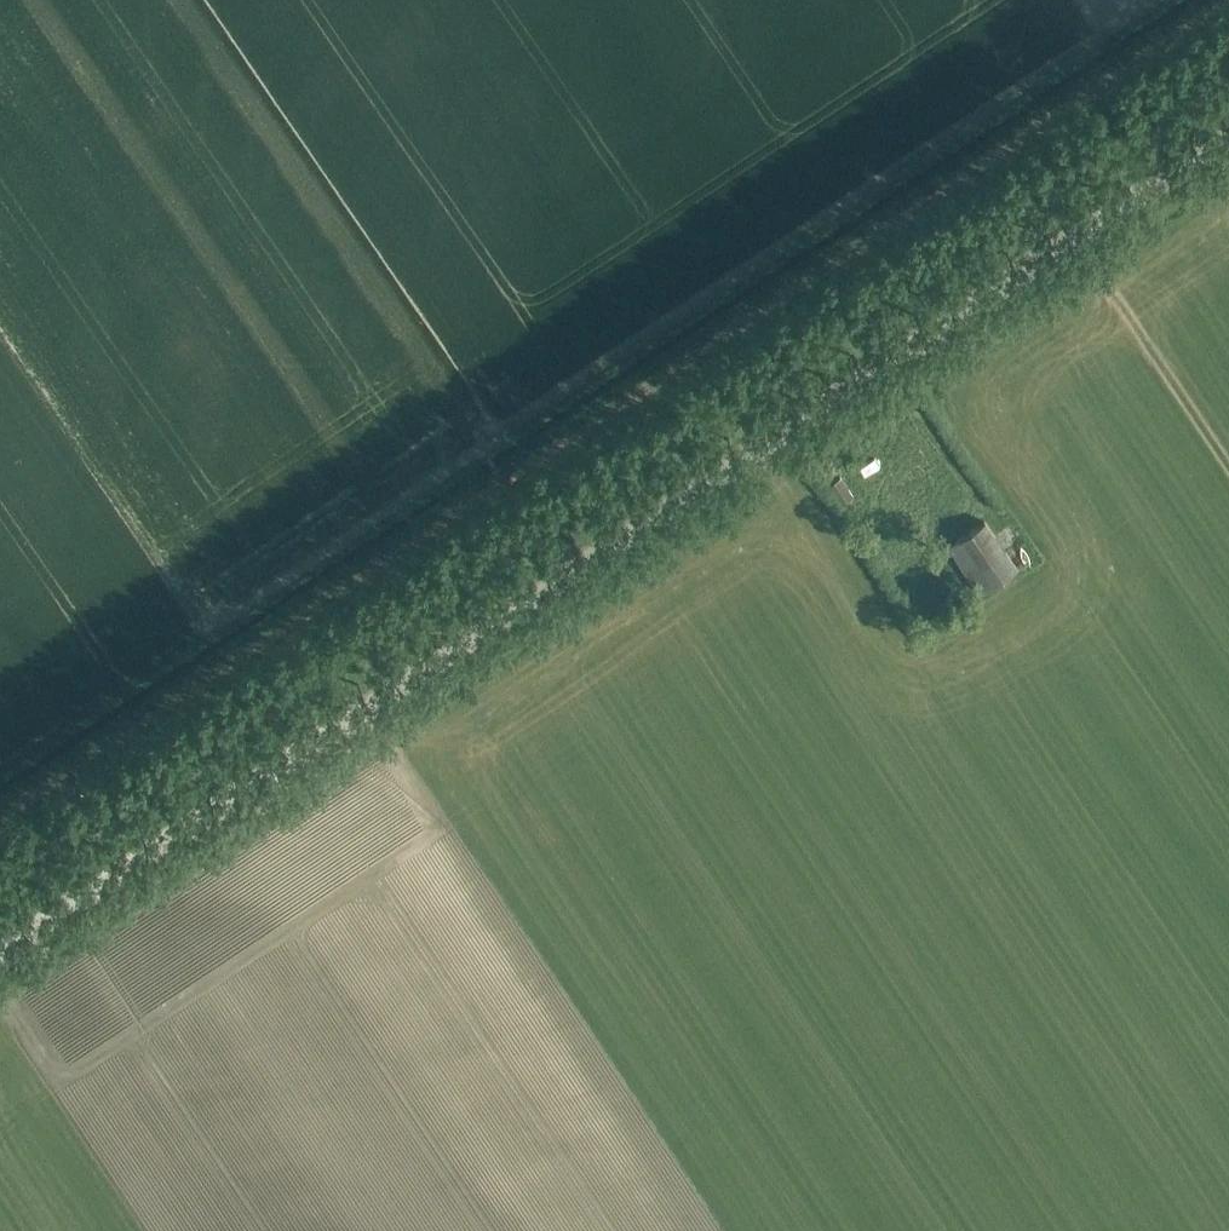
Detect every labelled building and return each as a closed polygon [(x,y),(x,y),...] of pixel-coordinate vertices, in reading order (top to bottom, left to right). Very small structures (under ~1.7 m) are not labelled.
[(949,545),(982,592),(1017,568),(985,520),(949,545)]
